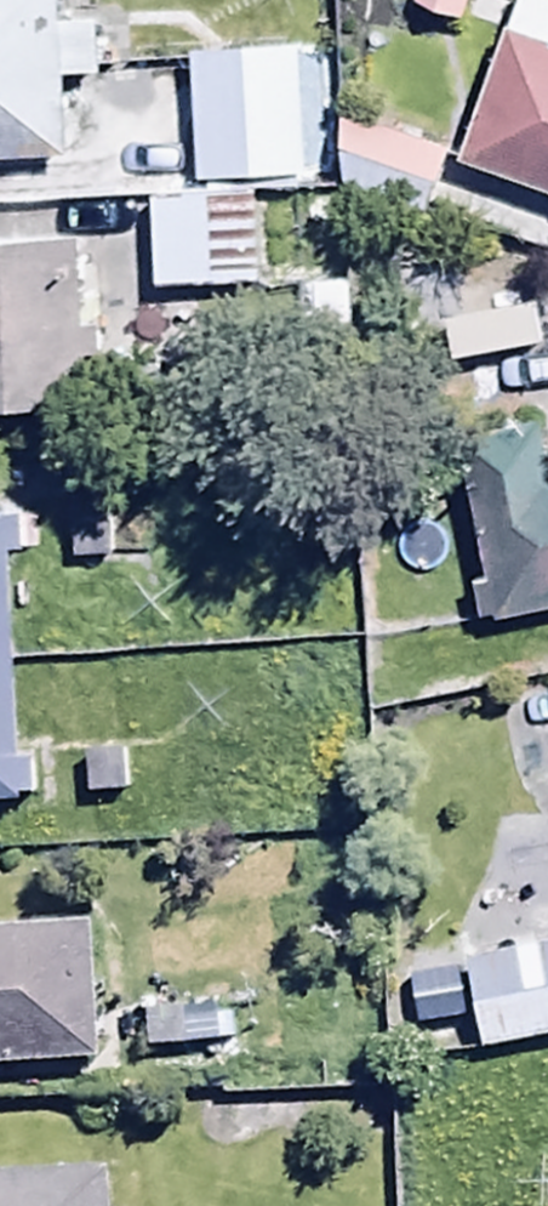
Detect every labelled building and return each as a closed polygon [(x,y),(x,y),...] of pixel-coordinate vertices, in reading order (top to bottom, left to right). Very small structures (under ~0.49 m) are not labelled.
[(62,169),(59,87),(98,86),(97,32),(58,33),(57,0),(0,0),(0,171),(62,169)] [(540,0),(520,0),(457,175),(547,208),(547,3),(540,0)] [(301,59),(190,63),(194,191),(306,187),(301,59)] [(336,120),(340,196),(421,227),(446,163),(336,120)] [(258,202),(153,200),(152,301),(257,302),(258,202)] [(78,277),(77,256),(0,258),(0,429),(80,427),(79,339),(98,339),(97,276),(78,277)] [(486,588),(470,591),(478,634),(547,621),(547,494),(538,443),(461,458),(486,588)] [(0,523),(0,816),(19,816),(7,523),(0,523)] [(96,1070),(88,938),(0,944),(0,1076),(96,1070)] [(482,1058),(547,1048),(547,957),(482,967),(464,971),(482,1058)] [(108,1183),(0,1186),(0,1205),(109,1205),(108,1183)]
